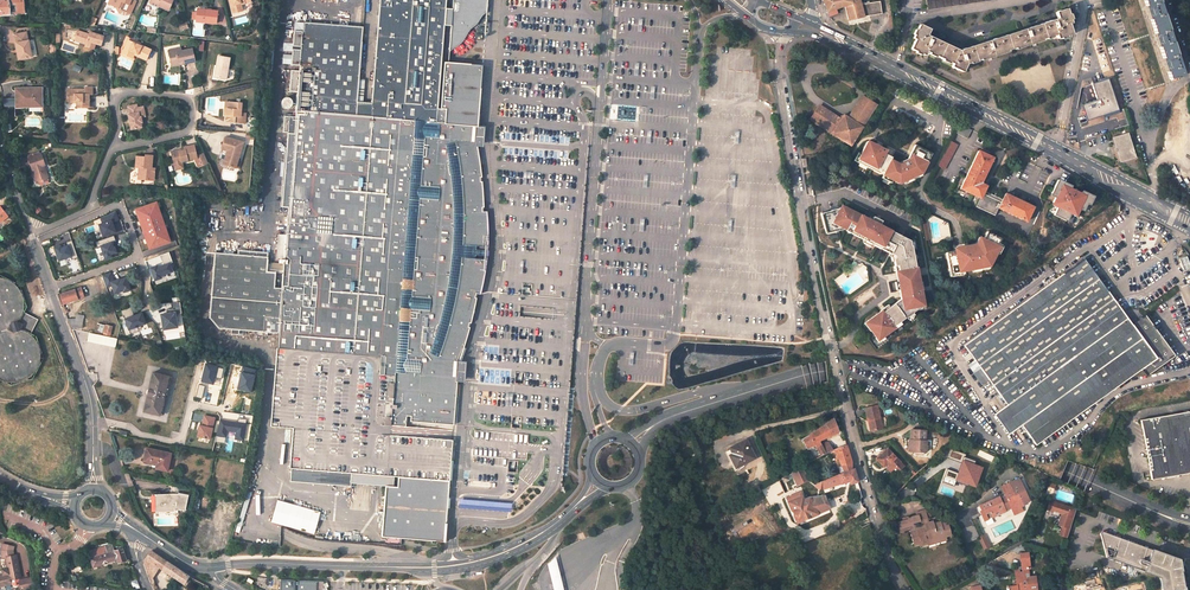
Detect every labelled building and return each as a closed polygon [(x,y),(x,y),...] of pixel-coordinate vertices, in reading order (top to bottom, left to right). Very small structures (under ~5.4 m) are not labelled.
[(23,0),(0,0),(0,15),(10,14),(9,5),(16,5),(17,13),(24,13),(23,0)] [(111,5),(121,9),(119,13),(125,15),(126,11),(132,0),(113,0),(111,5)] [(136,1),(135,0),(132,0),(126,11),(131,13),(136,1)] [(173,0),(151,0),(150,3),(151,8),(154,9),(158,8),(159,6),(168,10),(173,0)] [(459,362),(471,322),(478,290),(481,290),(485,274),(488,253),(477,252),(479,239),(489,240),(488,210),(485,210),(484,182),(480,154),(480,151),(479,144),(482,144),(483,135),(483,126),(479,126),(483,64),(448,61),(446,108),(438,108),(444,24),(453,24),(451,51),(460,44),(471,28),(477,23),(482,16),(486,10),(487,0),(453,0),(452,7),(446,7),(446,0),(380,0),(371,103),(363,102),(357,101),(359,79),(362,41),(302,37),(303,32),(294,31),(291,65),(299,65),(298,70),(291,70),(289,91),(297,91),(295,116),(289,116),(287,132),(294,133),(288,207),(286,234),(277,233),(276,257),(279,258),(278,262),(283,263),(280,287),(274,287),(275,272),(265,271),(267,252),(237,249),(237,254),(213,252),(208,317),(217,328),(278,333),(277,348),(270,426),(292,427),(289,468),(290,468),(289,481),(350,486),(350,483),(385,486),(380,535),(443,541),(449,481),(453,440),(428,438),(429,433),(429,428),(405,426),(406,416),(410,416),(410,421),(453,424),(457,384),(457,381),(463,382),(464,371),(464,362),(459,362)] [(249,0),(229,0),(232,13),(242,11),(240,4),(250,2),(249,0)] [(929,8),(988,0),(927,0),(929,8)] [(1183,75),(1176,55),(1175,55),(1171,43),(1172,42),(1168,30),(1167,30),(1164,22),(1165,21),(1165,20),(1164,21),(1162,15),(1161,14),(1163,13),(1159,1),(1157,1),(1157,0),(1144,0),(1146,6),(1145,6),(1149,19),(1150,18),(1155,34),(1154,34),(1158,46),(1159,46),(1163,58),(1162,59),(1166,71),(1167,71),(1170,79),(1171,79),(1172,81),(1176,79),(1176,77),(1183,75)] [(929,29),(920,24),(917,30),(914,35),(913,38),(916,39),(911,48),(916,51),(921,54),(924,55),(926,51),(930,53),(936,55),(943,59),(942,60),(949,63),(949,62),(953,63),(951,66),(962,72),(967,63),(970,62),(970,63),(977,61),(976,60),(980,59),(981,60),(1008,51),(1007,50),(1015,47),(1016,49),(1043,40),(1042,39),(1046,37),(1046,39),(1053,37),(1052,35),(1056,34),(1057,38),(1061,37),(1066,35),(1071,34),(1068,24),(1071,23),(1070,20),(1068,14),(1066,9),(1055,12),(1057,18),(961,49),(962,50),(960,51),(927,35),(929,29)] [(216,24),(217,11),(206,10),(206,13),(197,12),(196,21),(216,24)] [(97,19),(92,17),(88,25),(94,26),(97,19)] [(303,22),(303,32),(302,37),(362,41),(363,27),(303,22)] [(89,35),(88,35),(82,33),(77,31),(76,34),(75,38),(80,40),(79,42),(85,44),(84,47),(91,49),(92,46),(92,44),(96,45),(101,46),(104,37),(90,33),(89,35)] [(33,58),(30,41),(29,41),(28,32),(16,34),(18,43),(17,43),(20,60),(33,58)] [(141,46),(128,40),(123,50),(128,52),(127,55),(132,57),(135,53),(139,55),(138,56),(146,59),(151,49),(141,45),(141,46)] [(195,62),(192,48),(182,51),(181,51),(176,52),(175,49),(168,50),(171,63),(183,61),(184,64),(195,62)] [(230,58),(218,56),(216,66),(218,66),(216,77),(226,79),(230,58)] [(1117,110),(1107,78),(1093,83),(1091,77),(1083,80),(1085,86),(1092,84),(1096,99),(1081,104),(1086,120),(1117,110)] [(67,90),(67,101),(77,101),(77,104),(77,109),(93,109),(93,104),(89,104),(89,95),(91,95),(91,88),(85,88),(85,90),(67,90)] [(40,98),(40,89),(31,89),(31,92),(27,92),(28,91),(17,91),(17,107),(29,107),(29,105),(42,105),(42,98),(40,98)] [(819,106),(811,118),(833,132),(833,133),(851,144),(862,127),(861,126),(875,104),(864,96),(849,119),(848,118),(842,119),(841,120),(819,106)] [(278,104),(284,110),(290,103),(284,98),(278,104)] [(242,115),(243,104),(230,103),(229,109),(228,109),(227,117),(229,117),(233,117),(237,118),(236,124),(246,125),(247,115),(242,115)] [(130,106),(132,113),(130,114),(133,128),(143,126),(142,121),(144,121),(142,115),(141,111),(145,110),(144,105),(139,107),(138,104),(130,106)] [(971,130),(958,124),(954,132),(967,139),(971,130)] [(281,207),(288,207),(294,133),(287,132),(281,207)] [(1128,132),(1113,136),(1121,161),(1135,157),(1128,132)] [(243,143),(225,138),(222,150),(227,151),(230,152),(226,166),(235,169),(243,143)] [(958,145),(950,140),(937,165),(945,169),(958,145)] [(868,141),(859,159),(885,172),(883,175),(893,180),(900,183),(923,175),(933,155),(916,147),(914,151),(916,152),(910,162),(901,165),(891,160),(892,158),(884,154),(886,150),(868,141)] [(185,151),(180,152),(179,151),(171,152),(175,166),(183,164),(182,162),(195,159),(197,164),(201,162),(203,167),(209,164),(205,155),(197,158),(194,146),(184,148),(185,151)] [(992,158),(978,151),(960,188),(980,198),(976,207),(995,215),(998,208),(1026,221),(1033,206),(1005,193),(1002,199),(1001,202),(982,193),(984,191),(986,186),(984,185),(981,183),(982,180),(992,158)] [(44,166),(45,166),(40,154),(33,157),(42,179),(48,177),(44,166)] [(152,169),(153,157),(149,157),(145,156),(145,158),(136,157),(135,168),(141,169),(141,171),(139,172),(138,178),(147,179),(146,181),(154,182),(155,170),(152,169)] [(33,157),(29,158),(33,170),(34,169),(38,180),(42,179),(33,157)] [(1070,185),(1057,179),(1051,193),(1056,195),(1052,202),(1058,205),(1053,214),(1065,220),(1070,211),(1076,213),(1079,206),(1083,208),(1085,203),(1088,204),(1092,196),(1081,191),(1080,193),(1069,188),(1070,185)] [(984,191),(982,193),(1001,202),(1002,199),(984,191)] [(194,207),(224,210),(224,203),(194,201),(194,207)] [(150,247),(169,240),(155,202),(137,208),(150,247)] [(910,246),(909,240),(879,224),(880,222),(872,218),(871,220),(856,212),(855,213),(848,209),(845,210),(844,206),(830,208),(831,209),(820,211),(824,231),(834,229),(833,226),(839,225),(844,228),(845,226),(857,233),(855,235),(870,243),(879,248),(880,245),(889,250),(888,252),(894,256),(895,257),(893,260),(902,299),(883,312),(882,311),(868,322),(873,329),(872,331),(877,338),(879,336),(881,339),(895,328),(894,326),(918,309),(918,307),(925,305),(916,267),(911,245),(910,246)] [(95,222),(100,234),(113,229),(109,217),(95,222)] [(963,250),(945,253),(949,272),(953,271),(954,274),(989,266),(1000,244),(998,243),(1001,239),(987,232),(983,239),(982,239),(978,246),(969,248),(968,246),(963,247),(963,250)] [(53,241),(58,256),(70,252),(64,237),(53,241)] [(97,242),(102,257),(113,253),(108,239),(97,242)] [(1182,271),(1189,268),(1185,255),(1178,258),(1182,271)] [(146,265),(150,276),(168,269),(163,258),(146,265)] [(1084,258),(964,344),(1007,404),(1022,425),(1036,445),(1142,369),(1147,375),(1174,355),(1145,315),(1144,316),(1142,314),(1140,313),(1138,312),(1136,312),(1134,312),(1131,313),(1129,314),(1128,312),(1125,314),(1084,258)] [(111,291),(126,285),(122,273),(106,279),(111,291)] [(36,320),(24,314),(19,322),(17,321),(18,320),(21,316),(23,307),(23,302),(22,295),(20,291),(17,287),(13,284),(7,280),(2,278),(0,278),(0,379),(4,381),(8,382),(12,382),(19,382),(27,378),(35,371),(38,366),(39,363),(40,357),(40,351),(38,345),(35,340),(29,334),(21,330),(21,329),(30,333),(36,320)] [(63,304),(84,297),(81,287),(59,294),(63,304)] [(159,325),(172,322),(170,307),(156,309),(159,325)] [(124,325),(141,319),(137,310),(121,316),(124,325)] [(87,330),(88,323),(86,323),(87,319),(84,318),(84,316),(77,315),(76,321),(68,321),(70,327),(87,330)] [(105,325),(101,324),(102,322),(98,321),(95,332),(103,334),(105,325)] [(110,336),(112,327),(105,325),(103,334),(110,336)] [(110,336),(117,337),(119,329),(112,327),(110,336)] [(87,341),(115,347),(117,338),(89,332),(87,341)] [(198,377),(215,381),(219,366),(201,362),(198,377)] [(234,385),(245,388),(249,370),(238,368),(234,385)] [(164,394),(168,376),(152,372),(143,411),(159,415),(163,397),(162,397),(163,394),(164,394)] [(1022,425),(1007,404),(994,413),(1009,434),(1022,425)] [(877,405),(865,407),(868,420),(870,419),(872,430),(882,428),(877,405)] [(1141,420),(1152,479),(1189,472),(1189,411),(1141,420)] [(194,436),(205,438),(211,414),(199,412),(194,436)] [(217,436),(238,440),(241,422),(221,417),(217,436)] [(807,449),(814,444),(820,455),(825,453),(820,443),(819,440),(838,431),(833,418),(802,439),(807,449)] [(926,429),(913,429),(912,439),(915,440),(914,451),(926,451),(926,440),(925,440),(926,429)] [(733,453),(728,456),(732,463),(738,461),(740,465),(755,458),(746,439),(740,442),(741,444),(730,449),(733,453)] [(831,451),(826,442),(820,443),(825,453),(831,451)] [(851,462),(846,445),(834,450),(844,471),(851,468),(851,462)] [(167,471),(171,453),(146,448),(143,461),(156,463),(156,468),(167,471)] [(887,448),(877,458),(884,466),(887,463),(890,465),(893,468),(901,462),(887,448)] [(960,452),(953,450),(951,457),(958,460),(959,455),(960,452)] [(969,458),(964,456),(962,461),(956,479),(963,482),(965,477),(968,478),(968,480),(975,482),(979,473),(976,472),(978,466),(974,464),(973,466),(967,464),(969,458)] [(795,479),(797,484),(808,479),(802,467),(792,472),(795,478),(795,479)] [(849,481),(850,483),(857,481),(853,469),(851,468),(844,471),(821,481),(818,482),(814,484),(817,488),(822,489),(849,481)] [(992,514),(1000,510),(1001,513),(1006,510),(1005,508),(1011,506),(1011,508),(1014,514),(1023,510),(1021,505),(1024,504),(1021,497),(1017,499),(1010,483),(1002,487),(1006,497),(1001,499),(1000,496),(980,505),(982,510),(980,511),(985,520),(993,516),(992,514)] [(786,498),(796,522),(809,517),(805,508),(812,505),(809,497),(803,499),(800,492),(786,498)] [(185,508),(188,496),(179,493),(178,495),(157,495),(157,496),(158,507),(164,507),(165,510),(173,509),(173,507),(177,507),(185,508)] [(157,496),(155,496),(156,511),(173,511),(173,509),(165,510),(164,507),(158,507),(157,496)] [(809,517),(827,509),(822,496),(809,497),(812,505),(805,508),(809,517)] [(463,500),(459,499),(458,508),(461,508),(466,508),(471,509),(476,509),(481,509),(487,510),(492,510),(497,510),(502,510),(507,511),(511,511),(512,503),(510,503),(505,503),(500,502),(495,502),(489,501),(484,501),(478,501),(473,500),(468,500),(463,500)] [(319,513),(277,501),(271,521),(313,533),(319,513)] [(1076,509),(1053,501),(1051,509),(1054,510),(1052,514),(1059,516),(1060,512),(1064,513),(1062,518),(1063,519),(1061,525),(1063,526),(1060,533),(1063,534),(1063,535),(1067,537),(1076,509)] [(903,520),(898,521),(900,531),(910,529),(914,528),(912,522),(924,519),(927,518),(925,510),(916,512),(917,515),(908,517),(909,519),(903,520)] [(915,530),(911,531),(914,541),(925,538),(927,543),(927,545),(947,539),(946,536),(951,534),(947,521),(941,522),(940,521),(934,523),(933,520),(928,522),(925,523),(926,527),(915,530)] [(362,526),(326,523),(325,537),(361,540),(362,526)] [(1102,531),(1100,533),(1106,557),(1160,576),(1162,589),(1189,589),(1187,589),(1184,589),(1181,574),(1182,574),(1180,558),(1102,531)] [(977,537),(982,549),(990,546),(985,534),(977,537)] [(16,555),(13,556),(12,553),(13,546),(2,544),(1,550),(3,558),(5,558),(7,568),(8,574),(3,575),(0,575),(0,587),(11,584),(10,579),(21,577),(16,555)] [(112,546),(89,554),(90,559),(114,551),(112,546)] [(114,551),(90,559),(93,567),(117,560),(118,563),(126,560),(125,559),(129,558),(126,548),(122,549),(122,548),(114,551)] [(158,567),(184,584),(189,576),(151,551),(145,560),(147,567),(150,562),(158,567)] [(1028,552),(1020,553),(1022,568),(1022,569),(1028,568),(1030,568),(1028,552)] [(553,589),(564,589),(555,557),(547,564),(553,589)] [(150,578),(152,578),(158,567),(150,562),(147,567),(150,578)] [(1022,568),(1015,569),(1015,574),(1025,572),(1026,577),(1029,576),(1028,568),(1022,569),(1022,568)] [(1015,574),(1016,582),(1016,585),(1013,585),(1008,586),(1008,589),(1038,589),(1036,575),(1029,576),(1026,577),(1025,572),(1015,574)] [(19,580),(21,589),(27,589),(33,588),(32,577),(19,580)] [(280,580),(279,589),(316,589),(316,581),(280,580)] [(1143,581),(1119,588),(1120,589),(1146,589),(1143,581)]
